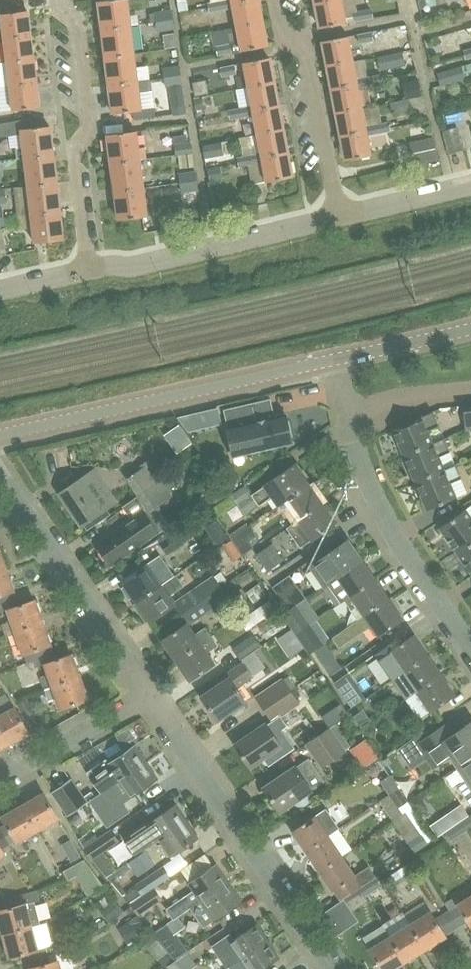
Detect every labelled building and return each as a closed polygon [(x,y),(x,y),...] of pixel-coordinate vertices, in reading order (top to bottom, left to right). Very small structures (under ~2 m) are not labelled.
[(98,0),(101,29),(130,25),(129,16),(127,0),(100,0),(98,0)] [(180,12),(188,10),(186,0),(178,0),(180,12)] [(208,7),(209,12),(232,7),(236,26),(262,21),(258,0),(245,0),(208,7)] [(315,3),(319,27),(345,22),(358,20),(373,17),(371,8),(356,11),(355,0),(332,0),(315,3)] [(418,0),(420,9),(449,0),(419,0),(418,0)] [(460,8),(447,11),(449,18),(461,14),(460,8)] [(27,9),(0,13),(3,37),(30,34),(27,9)] [(171,10),(154,12),(156,22),(172,20),(172,19),(171,10)] [(172,20),(156,22),(157,31),(173,29),(172,20)] [(262,21),(236,26),(241,50),(267,45),(262,21)] [(130,25),(101,29),(105,57),(134,53),(130,25)] [(371,31),(357,34),(358,44),(361,43),(373,41),(371,31)] [(30,34),(3,37),(6,61),(32,58),(30,34)] [(348,35),(321,40),(326,64),(353,59),(348,35)] [(229,43),(215,46),(217,55),(232,52),(229,43)] [(134,53),(105,57),(109,85),(137,81),(134,53)] [(402,53),(376,58),(379,70),(404,65),(402,53)] [(269,57),(243,62),(247,86),(273,81),(269,57)] [(32,58),(6,61),(9,85),(35,82),(32,58)] [(353,59),(326,64),(331,88),(381,78),(380,74),(367,76),(356,79),(353,59)] [(233,64),(219,67),(219,70),(221,76),(235,73),(233,64)] [(179,66),(162,68),(164,78),(180,75),(179,66)] [(461,66),(437,73),(440,85),(464,78),(461,66)] [(180,75),(164,78),(165,87),(168,86),(181,85),(180,75)] [(381,78),(331,88),(335,112),(362,106),(358,88),(382,83),(381,78)] [(418,79),(402,82),(405,98),(421,95),(418,79)] [(137,81),(109,85),(112,113),(139,110),(141,109),(139,93),(148,92),(146,80),(137,81)] [(251,105),(228,110),(228,115),(261,108),(278,105),(273,81),(247,86),(251,105)] [(35,82),(9,85),(12,110),(38,106),(35,82)] [(181,85),(168,86),(171,107),(184,105),(181,85)] [(200,97),(193,98),(195,109),(201,108),(200,97)] [(407,98),(391,102),(393,112),(411,108),(409,98),(407,98)] [(261,108),(228,115),(229,119),(253,115),(257,133),(264,132),(283,128),(278,105),(261,108)] [(362,106),(335,112),(340,135),(389,126),(388,121),(365,125),(362,106)] [(141,109),(139,110),(140,118),(156,116),(155,108),(150,108),(141,109)] [(0,122),(0,136),(21,133),(22,147),(15,148),(16,158),(24,157),(52,153),(49,125),(32,127),(31,117),(0,122)] [(389,126),(340,135),(344,159),(371,154),(367,135),(390,131),(389,126)] [(457,127),(442,131),(448,152),(463,148),(457,127)] [(260,152),(237,157),(238,162),(287,152),(283,128),(264,132),(257,133),(260,152)] [(136,130),(107,134),(111,162),(139,159),(146,158),(144,145),(138,146),(136,130)] [(431,137),(410,143),(415,163),(437,158),(431,137)] [(221,142),(202,145),(204,157),(223,154),(221,142)] [(191,144),(174,146),(175,155),(181,155),(193,153),(191,144)] [(287,152),(238,162),(239,167),(262,162),(266,181),(292,176),(287,152)] [(52,153),(24,157),(27,185),(56,182),(52,153)] [(139,159),(111,162),(115,191),(143,187),(139,159)] [(219,167),(207,169),(209,181),(221,178),(219,167)] [(195,170),(178,172),(179,182),(196,179),(195,170)] [(196,179),(179,182),(181,193),(198,191),(196,179)] [(56,182),(27,185),(30,213),(59,210),(56,182)] [(143,187),(115,191),(118,219),(147,216),(143,187)] [(59,210),(30,213),(32,227),(33,242),(62,239),(59,210)] [(255,402),(223,409),(228,428),(227,428),(231,447),(249,443),(251,451),(292,442),(291,437),(292,435),(289,420),(287,420),(286,415),(259,421),(255,402)] [(433,411),(392,428),(404,456),(433,443),(433,442),(428,430),(439,425),(433,411)] [(194,412),(178,416),(188,430),(198,428),(194,412)] [(433,443),(404,456),(415,482),(445,470),(444,469),(439,456),(450,451),(444,437),(433,442),(433,443)] [(139,468),(125,478),(138,496),(167,474),(154,455),(137,466),(139,468)] [(245,485),(231,494),(245,514),(272,495),(278,505),(285,500),(309,483),(295,463),(271,480),(272,481),(252,494),(246,484),(245,485)] [(445,470),(415,482),(427,509),(457,497),(450,483),(462,478),(456,464),(444,469),(445,470)] [(91,472),(61,493),(81,522),(82,522),(87,529),(110,513),(105,506),(114,500),(96,473),(96,472),(95,472),(94,472),(94,471),(93,471),(92,471),(91,472)] [(167,474),(138,496),(148,511),(171,496),(167,490),(175,485),(167,474)] [(217,479),(201,490),(210,504),(214,501),(216,503),(224,498),(222,496),(227,493),(217,479)] [(309,483),(285,500),(298,520),(322,503),(309,483)] [(298,520),(286,528),(300,548),(312,540),(337,523),(322,503),(298,520)] [(439,527),(455,551),(470,540),(470,517),(466,509),(439,527)] [(121,525),(96,543),(112,565),(136,547),(159,532),(144,510),(121,525)] [(249,524),(231,537),(243,555),(254,547),(250,542),(257,536),(249,524)] [(181,528),(160,543),(167,554),(188,539),(181,528)] [(230,539),(222,545),(232,561),(241,555),(230,539)] [(323,556),(308,566),(322,586),(327,583),(361,559),(347,539),(323,556)] [(455,551),(470,573),(470,540),(455,551)] [(271,543),(255,554),(267,571),(283,560),(271,543)] [(125,585),(121,588),(128,599),(132,596),(136,601),(160,584),(174,576),(160,555),(122,580),(125,585)] [(361,559),(327,583),(340,603),(344,600),(375,578),(361,559)] [(15,598),(13,591),(14,590),(6,567),(0,570),(0,603),(15,598)] [(213,574),(172,602),(174,605),(180,614),(221,586),(226,583),(228,582),(219,569),(213,573),(213,574)] [(289,574),(272,586),(288,610),(296,604),(305,598),(289,574)] [(160,584),(136,601),(142,610),(138,612),(145,623),(148,620),(149,622),(174,605),(172,602),(168,596),(183,586),(175,575),(174,576),(160,584)] [(375,578),(344,600),(351,610),(357,605),(364,615),(388,598),(375,578)] [(259,583),(245,592),(253,603),(266,594),(259,583)] [(221,586),(180,614),(186,622),(189,625),(228,597),(221,586)] [(0,603),(0,611),(6,609),(11,620),(1,624),(5,635),(15,632),(44,622),(35,599),(18,605),(15,598),(0,603)] [(364,615),(332,638),(339,648),(371,625),(378,635),(402,618),(400,615),(403,613),(396,603),(393,605),(389,599),(388,598),(364,615)] [(288,610),(282,614),(296,634),(310,624),(296,604),(288,610)] [(280,616),(260,629),(266,638),(286,625),(280,616)] [(44,622),(15,632),(23,655),(25,662),(33,659),(52,652),(50,645),(52,645),(44,622)] [(186,622),(161,640),(175,660),(210,635),(204,627),(194,634),(189,625),(186,622)] [(310,624),(296,634),(308,653),(323,643),(310,624)] [(296,634),(292,629),(277,639),(289,657),(304,647),(296,634)] [(397,638),(375,653),(392,679),(403,672),(403,671),(428,654),(414,634),(401,643),(397,638)] [(210,635),(175,660),(189,680),(214,663),(207,652),(217,645),(210,635)] [(254,635),(232,649),(240,660),(261,645),(254,635)] [(323,653),(336,675),(349,667),(336,645),(323,653)] [(52,652),(33,659),(36,666),(45,663),(49,674),(40,677),(44,689),(53,686),(79,676),(71,653),(55,659),(52,652)] [(403,672),(392,679),(406,698),(416,691),(441,674),(428,654),(403,671),(403,672)] [(33,659),(25,662),(28,669),(36,666),(33,659)] [(216,686),(201,696),(217,720),(230,712),(233,715),(244,708),(242,704),(246,701),(236,687),(253,676),(252,675),(244,662),(243,661),(226,673),(224,671),(212,679),(216,686)] [(406,698),(405,698),(419,718),(430,711),(455,694),(441,674),(416,691),(406,698)] [(79,676),(53,686),(61,709),(87,699),(79,676)] [(281,678),(256,696),(263,706),(288,688),(281,678)] [(352,681),(339,691),(350,707),(364,698),(352,681)] [(288,688),(263,706),(273,722),(299,704),(288,688)] [(0,701),(0,730),(8,744),(29,732),(14,706),(8,696),(0,701)] [(397,704),(383,714),(391,725),(405,715),(397,704)] [(32,708),(22,714),(32,731),(33,731),(43,725),(32,708)] [(363,709),(353,716),(361,727),(371,720),(363,709)] [(264,721),(233,743),(249,766),(280,744),(264,721)] [(398,748),(412,768),(427,758),(433,767),(449,756),(457,767),(470,757),(470,721),(455,732),(448,722),(425,738),(423,735),(423,734),(422,732),(398,748)] [(372,724),(363,730),(369,739),(378,733),(372,724)] [(329,726),(304,742),(321,767),(346,751),(329,726)] [(365,738),(350,748),(362,767),(377,757),(365,738)] [(92,791),(83,797),(86,801),(85,802),(86,804),(94,798),(95,799),(111,788),(147,763),(134,745),(108,763),(106,760),(107,759),(106,758),(86,772),(87,773),(87,772),(101,792),(95,796),(92,791)] [(292,765),(262,785),(278,809),(291,800),(292,802),(295,805),(299,806),(303,806),(306,804),(308,802),(310,799),(310,796),(309,793),(307,789),(309,788),(323,779),(308,757),(302,761),(293,767),(292,765)] [(457,767),(466,780),(458,785),(465,796),(470,804),(470,757),(457,767)] [(111,788),(95,799),(104,812),(100,815),(107,826),(129,811),(123,802),(131,797),(130,796),(157,778),(147,763),(111,788)] [(389,775),(380,781),(389,794),(398,788),(389,775)] [(71,780),(53,792),(67,814),(85,802),(86,801),(83,797),(71,780)] [(398,788),(389,794),(398,808),(407,801),(398,788)] [(43,792),(22,804),(37,829),(58,818),(43,792)] [(22,804),(1,816),(6,823),(16,840),(16,841),(37,829),(22,804)] [(145,822),(124,837),(137,856),(187,822),(175,804),(146,824),(145,822)] [(458,808),(439,821),(445,831),(461,821),(465,818),(458,808)] [(461,821),(467,830),(470,827),(470,814),(465,818),(461,821)] [(313,815),(292,829),(306,850),(327,836),(313,815)] [(445,831),(451,840),(467,830),(461,821),(445,831)] [(137,856),(128,863),(137,875),(146,869),(169,853),(171,856),(198,837),(187,822),(137,856)] [(0,827),(0,829),(9,844),(16,840),(6,823),(0,827)] [(4,853),(1,849),(2,848),(9,844),(0,829),(0,856),(4,853)] [(112,830),(84,849),(92,859),(119,840),(112,830)] [(422,834),(407,842),(414,853),(429,844),(428,842),(422,834)] [(327,836),(306,850),(319,870),(341,856),(327,836)] [(71,838),(61,844),(71,862),(81,856),(71,838)] [(341,856),(319,870),(333,891),(339,900),(342,898),(359,887),(361,886),(373,877),(374,877),(367,867),(354,876),(341,856)] [(83,858),(63,869),(68,879),(76,874),(87,894),(104,886),(90,867),(83,858)] [(193,889),(165,908),(173,920),(177,917),(190,908),(228,882),(216,865),(189,883),(193,889)] [(405,865),(389,875),(394,882),(410,872),(405,865)] [(163,866),(136,886),(144,896),(154,889),(171,877),(163,866)] [(361,886),(359,887),(365,896),(381,885),(375,876),(374,877),(373,877),(361,886)] [(228,882),(190,908),(203,926),(241,900),(228,882)] [(136,886),(126,892),(130,898),(127,900),(131,905),(144,896),(136,886)] [(359,887),(342,898),(348,907),(365,896),(359,887)] [(144,896),(131,905),(139,914),(160,898),(154,889),(144,896)] [(37,890),(3,899),(6,908),(25,903),(33,901),(39,899),(37,890)] [(444,902),(449,910),(446,911),(457,929),(468,922),(470,927),(470,894),(457,903),(453,897),(444,902)] [(115,900),(100,911),(108,922),(123,911),(115,900)] [(0,914),(0,924),(3,935),(31,928),(40,926),(33,901),(25,903),(6,908),(7,912),(0,914)] [(430,911),(410,923),(425,948),(446,936),(435,918),(430,911)] [(443,913),(435,918),(446,936),(454,931),(443,913)] [(137,917),(122,927),(131,942),(146,932),(137,917)] [(173,920),(154,933),(162,944),(182,931),(183,925),(177,917),(173,920)] [(410,923),(390,936),(405,961),(425,948),(410,923)] [(229,934),(212,946),(227,967),(228,967),(229,968),(268,942),(256,924),(233,939),(229,934)] [(363,938),(382,968),(391,968),(405,961),(390,936),(383,925),(363,938)] [(31,928),(3,935),(8,956),(28,951),(36,949),(31,928)] [(150,934),(142,940),(147,947),(158,959),(168,952),(157,939),(156,940),(150,934)] [(229,968),(230,968),(260,968),(278,957),(268,942),(229,968)] [(36,949),(28,951),(30,959),(47,955),(49,955),(46,948),(36,949)] [(30,967),(30,968),(72,968),(67,950),(49,955),(47,955),(30,959),(32,966),(30,967)] [(168,966),(170,968),(189,968),(195,965),(188,953),(168,966)]
